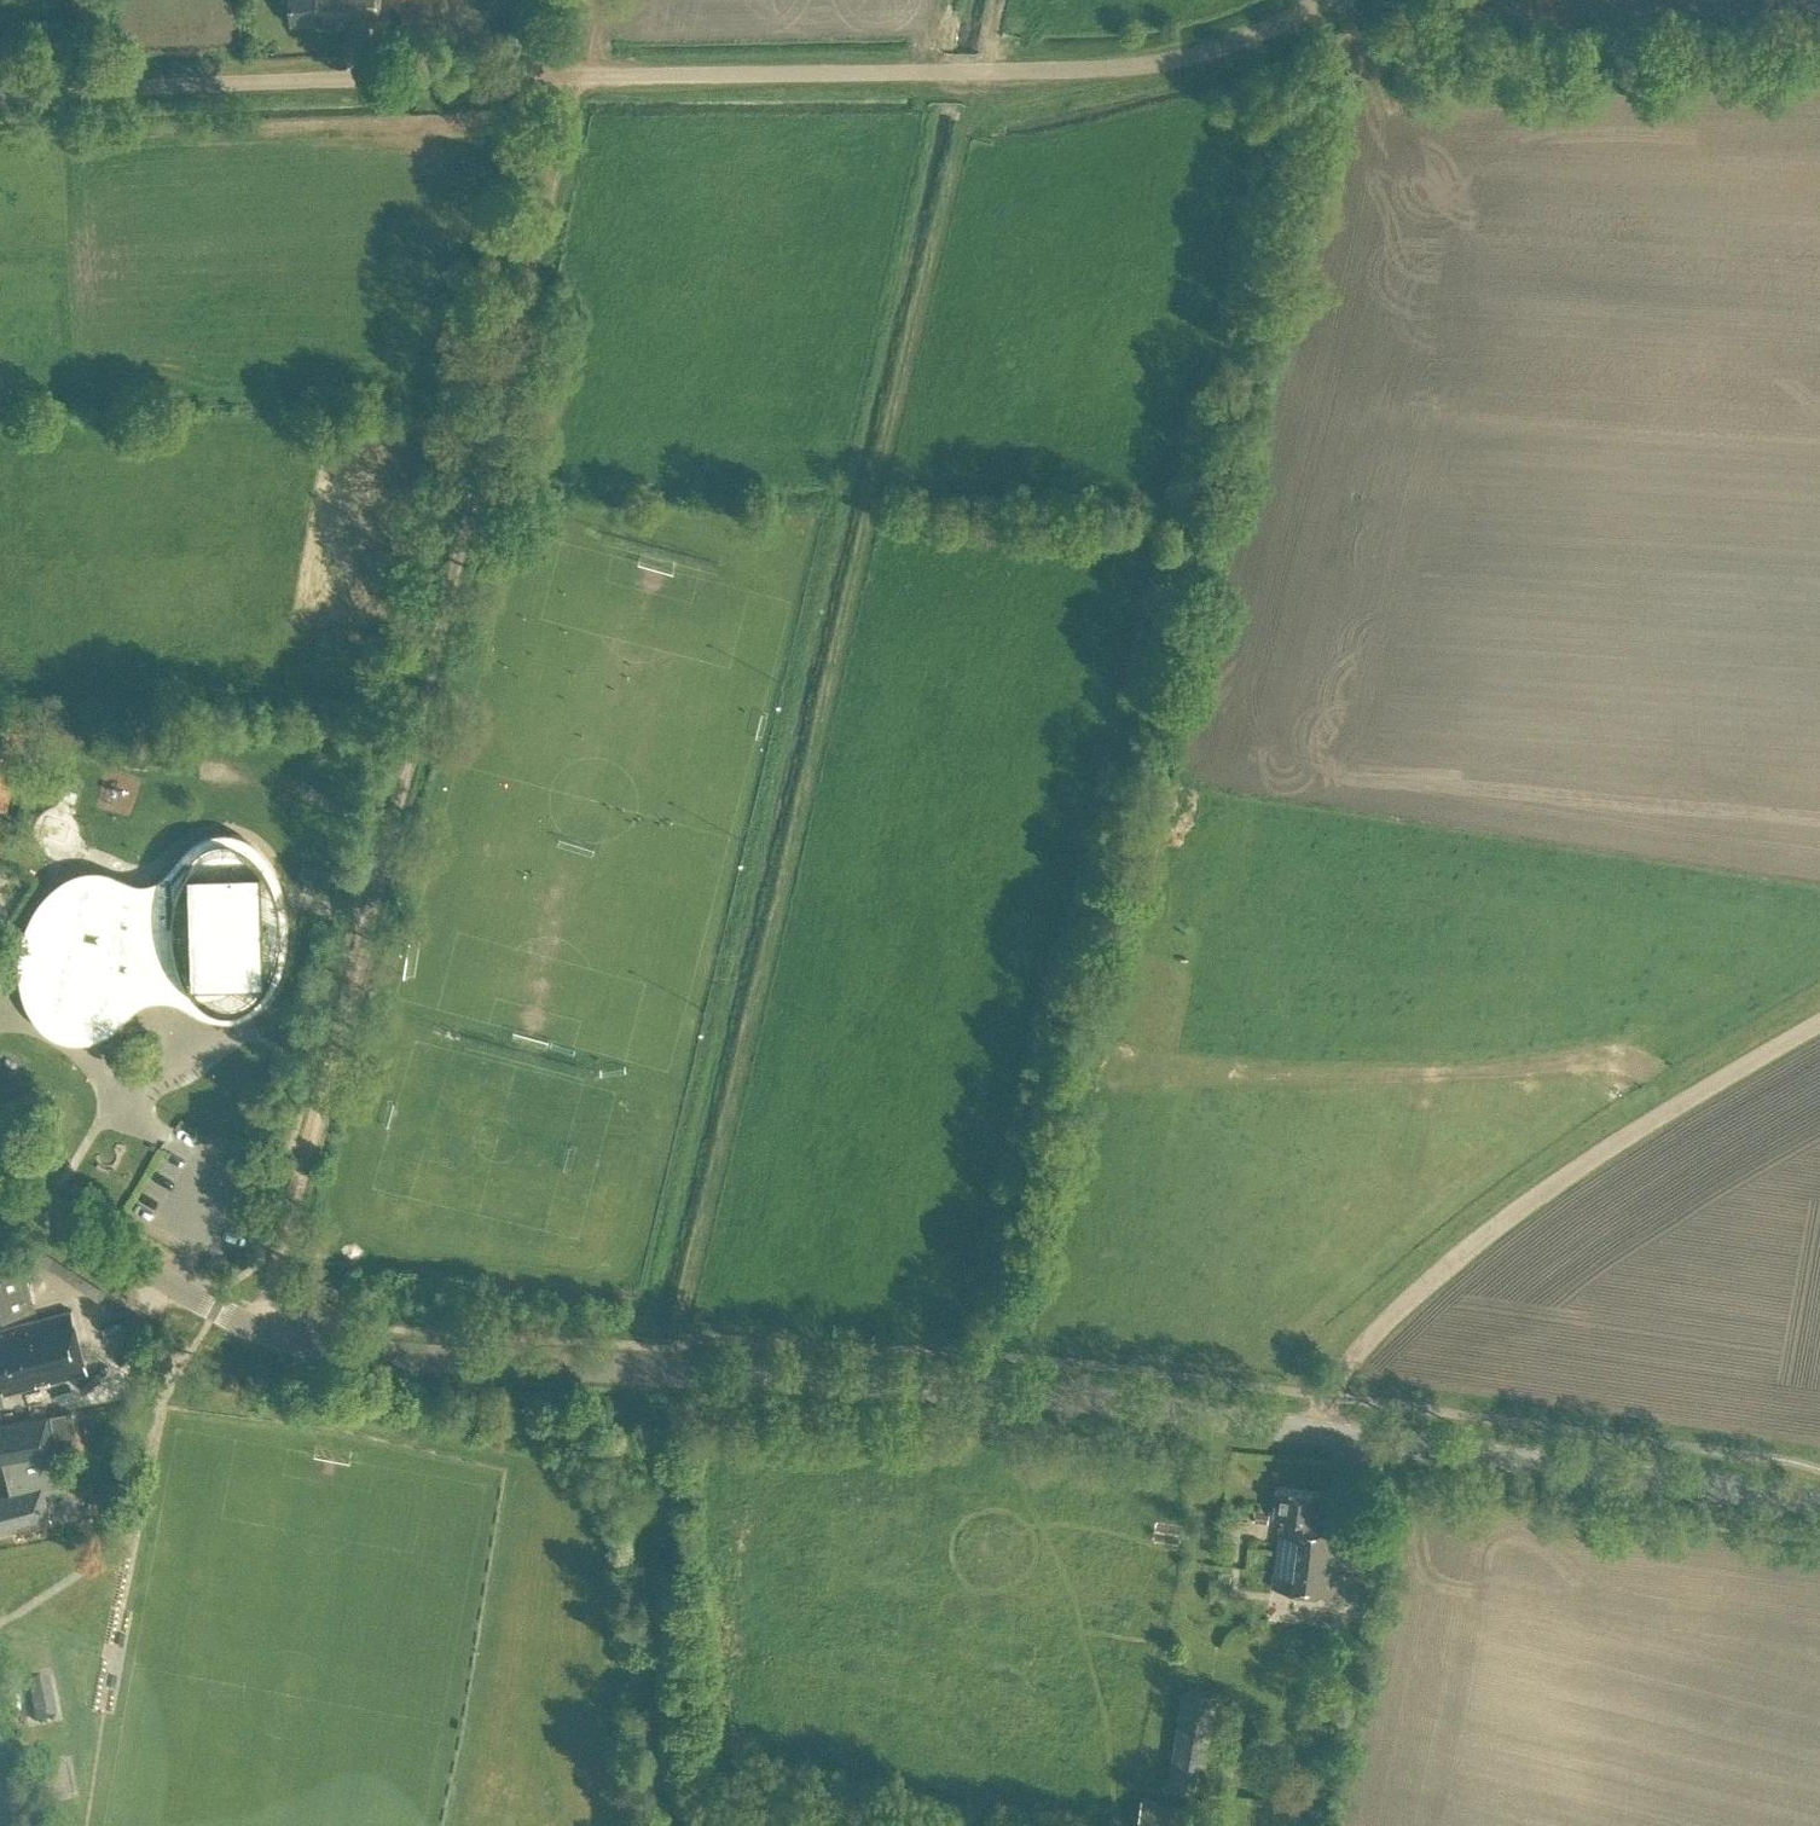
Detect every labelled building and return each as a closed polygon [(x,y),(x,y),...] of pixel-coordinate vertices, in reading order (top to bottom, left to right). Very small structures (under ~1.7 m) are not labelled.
[(78,12),(111,9),(110,0),(77,0),(78,12)] [(391,23),(389,0),(291,0),(292,21),(317,20),(318,28),(347,27),(346,19),(361,18),(361,25),(391,23)] [(73,881),(61,889),(51,898),(43,909),(39,915),(36,921),(31,936),(28,954),(28,962),(28,971),(31,988),(34,997),(42,1013),(47,1019),(52,1024),(62,1029),(70,1031),(77,1032),(89,1031),(99,1027),(109,1021),(118,1012),(128,997),(132,989),(138,972),(178,968),(179,977),(185,990),(193,1002),(204,1011),(212,1014),(225,1016),(233,1016),(245,1012),(255,1006),(261,1000),(272,985),(276,977),(283,958),(286,948),(288,926),(287,916),(284,894),(277,874),(272,864),(264,852),(255,842),(245,835),(233,831),(220,831),(208,833),(196,839),(190,844),(184,850),(176,865),(173,873),(169,890),(129,894),(125,888),(116,881),(105,877),(98,875),(91,875),(83,877),(73,881)] [(304,863),(301,874),(305,875),(315,877),(329,881),(332,871),(331,871),(305,864),(304,863)] [(143,972),(133,998),(148,993),(162,993),(176,996),(192,1004),(181,990),(175,979),(173,970),(143,972)] [(0,1256),(0,1319),(37,1309),(22,1250),(0,1256)] [(104,1297),(109,1287),(47,1250),(41,1258),(104,1297)] [(17,1324),(0,1328),(0,1401),(6,1399),(4,1393),(88,1370),(73,1310),(17,1324)] [(175,1360),(166,1355),(160,1363),(170,1369),(175,1360)] [(8,1476),(54,1465),(51,1451),(81,1444),(73,1408),(48,1414),(47,1408),(0,1419),(0,1460),(4,1459),(8,1476)] [(8,1476),(12,1492),(0,1495),(0,1533),(51,1521),(43,1487),(58,1484),(54,1465),(8,1476)] [(1277,1485),(1273,1514),(1281,1515),(1280,1520),(1284,1520),(1283,1525),(1279,1524),(1272,1586),(1334,1593),(1343,1520),(1318,1517),(1321,1491),(1277,1485)] [(1269,1510),(1254,1508),(1253,1519),(1268,1521),(1269,1510)] [(47,1682),(26,1686),(33,1722),(54,1718),(47,1682)] [(1217,1692),(1188,1688),(1173,1784),(1202,1788),(1217,1692)] [(1141,1797),(1137,1825),(1139,1825),(1196,1825),(1199,1806),(1141,1797)]
